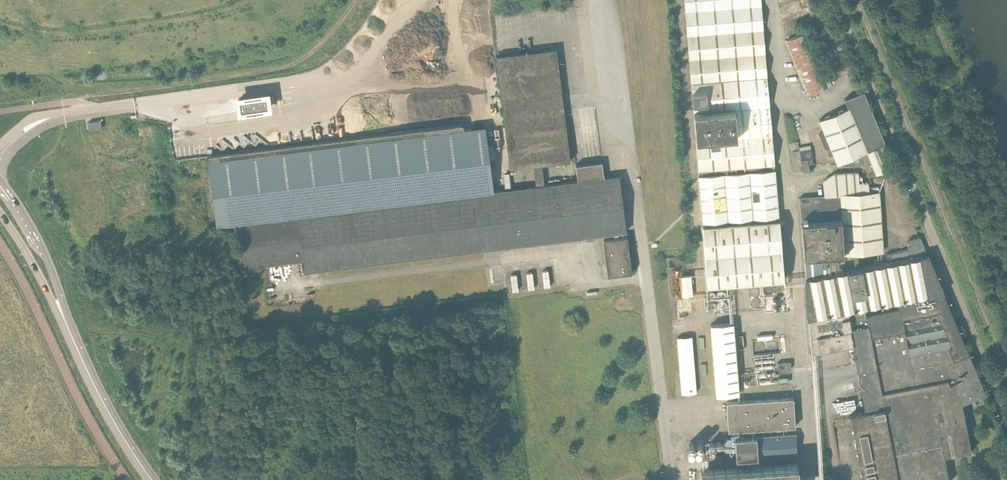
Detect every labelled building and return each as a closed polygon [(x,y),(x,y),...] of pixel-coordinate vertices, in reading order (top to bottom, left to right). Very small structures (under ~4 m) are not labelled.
[(779,216),(764,35),(761,0),(684,0),(699,176),(698,176),(702,222),(705,222),(705,225),(702,225),(707,286),(784,280),(779,219),(776,219),(776,216),(779,216)] [(807,96),(828,87),(806,32),(785,40),(807,96)] [(556,49),(496,56),(510,168),(570,161),(556,49)] [(268,108),(267,96),(239,100),(240,111),(268,108)] [(886,143),(884,144),(864,97),(855,101),(856,105),(820,120),(825,131),(819,134),(825,149),(826,148),(830,156),(834,155),(838,163),(850,158),(853,166),(863,162),(869,176),(895,165),(886,143)] [(102,129),(101,121),(88,123),(89,131),(102,129)] [(277,219),(494,192),(485,126),(484,126),(463,129),(462,124),(277,147),(214,155),(205,156),(213,227),(237,224),(277,219)] [(798,141),(789,142),(790,149),(799,148),(798,141)] [(800,151),(803,171),(814,169),(812,158),(813,158),(811,149),(800,151)] [(578,181),(494,192),(237,224),(242,267),(303,260),(304,271),(602,234),(602,237),(608,275),(632,272),(627,234),(624,234),(624,231),(627,231),(620,176),(604,178),(602,162),(576,165),(578,181)] [(880,173),(882,178),(896,172),(894,167),(880,173)] [(964,344),(943,293),(944,293),(928,254),(927,254),(920,237),(908,239),(910,246),(908,247),(908,249),(886,254),(888,262),(847,270),(847,271),(842,271),(827,274),(826,255),(841,254),(844,254),(882,251),(878,193),(868,193),(868,182),(859,183),(858,172),(834,173),(823,181),(824,186),(823,186),(824,196),(799,198),(811,353),(849,345),(850,351),(853,350),(856,363),(865,411),(850,414),(862,479),(949,479),(944,456),(971,451),(962,403),(976,396),(977,398),(981,396),(982,400),(987,398),(985,393),(965,344),(964,344)] [(682,296),(692,295),(690,275),(681,276),(682,296)] [(716,395),(739,394),(733,323),(711,325),(716,395)] [(682,393),(696,392),(692,336),(678,337),(682,393)] [(791,368),(791,361),(778,363),(778,370),(791,368)] [(728,431),(795,426),(793,397),(726,402),(728,431)] [(796,454),(797,454),(796,434),(730,438),(729,434),(724,434),(725,438),(726,451),(736,450),(736,458),(783,455),(783,459),(796,458),(796,454)] [(798,464),(701,470),(701,479),(799,479),(798,464)]
